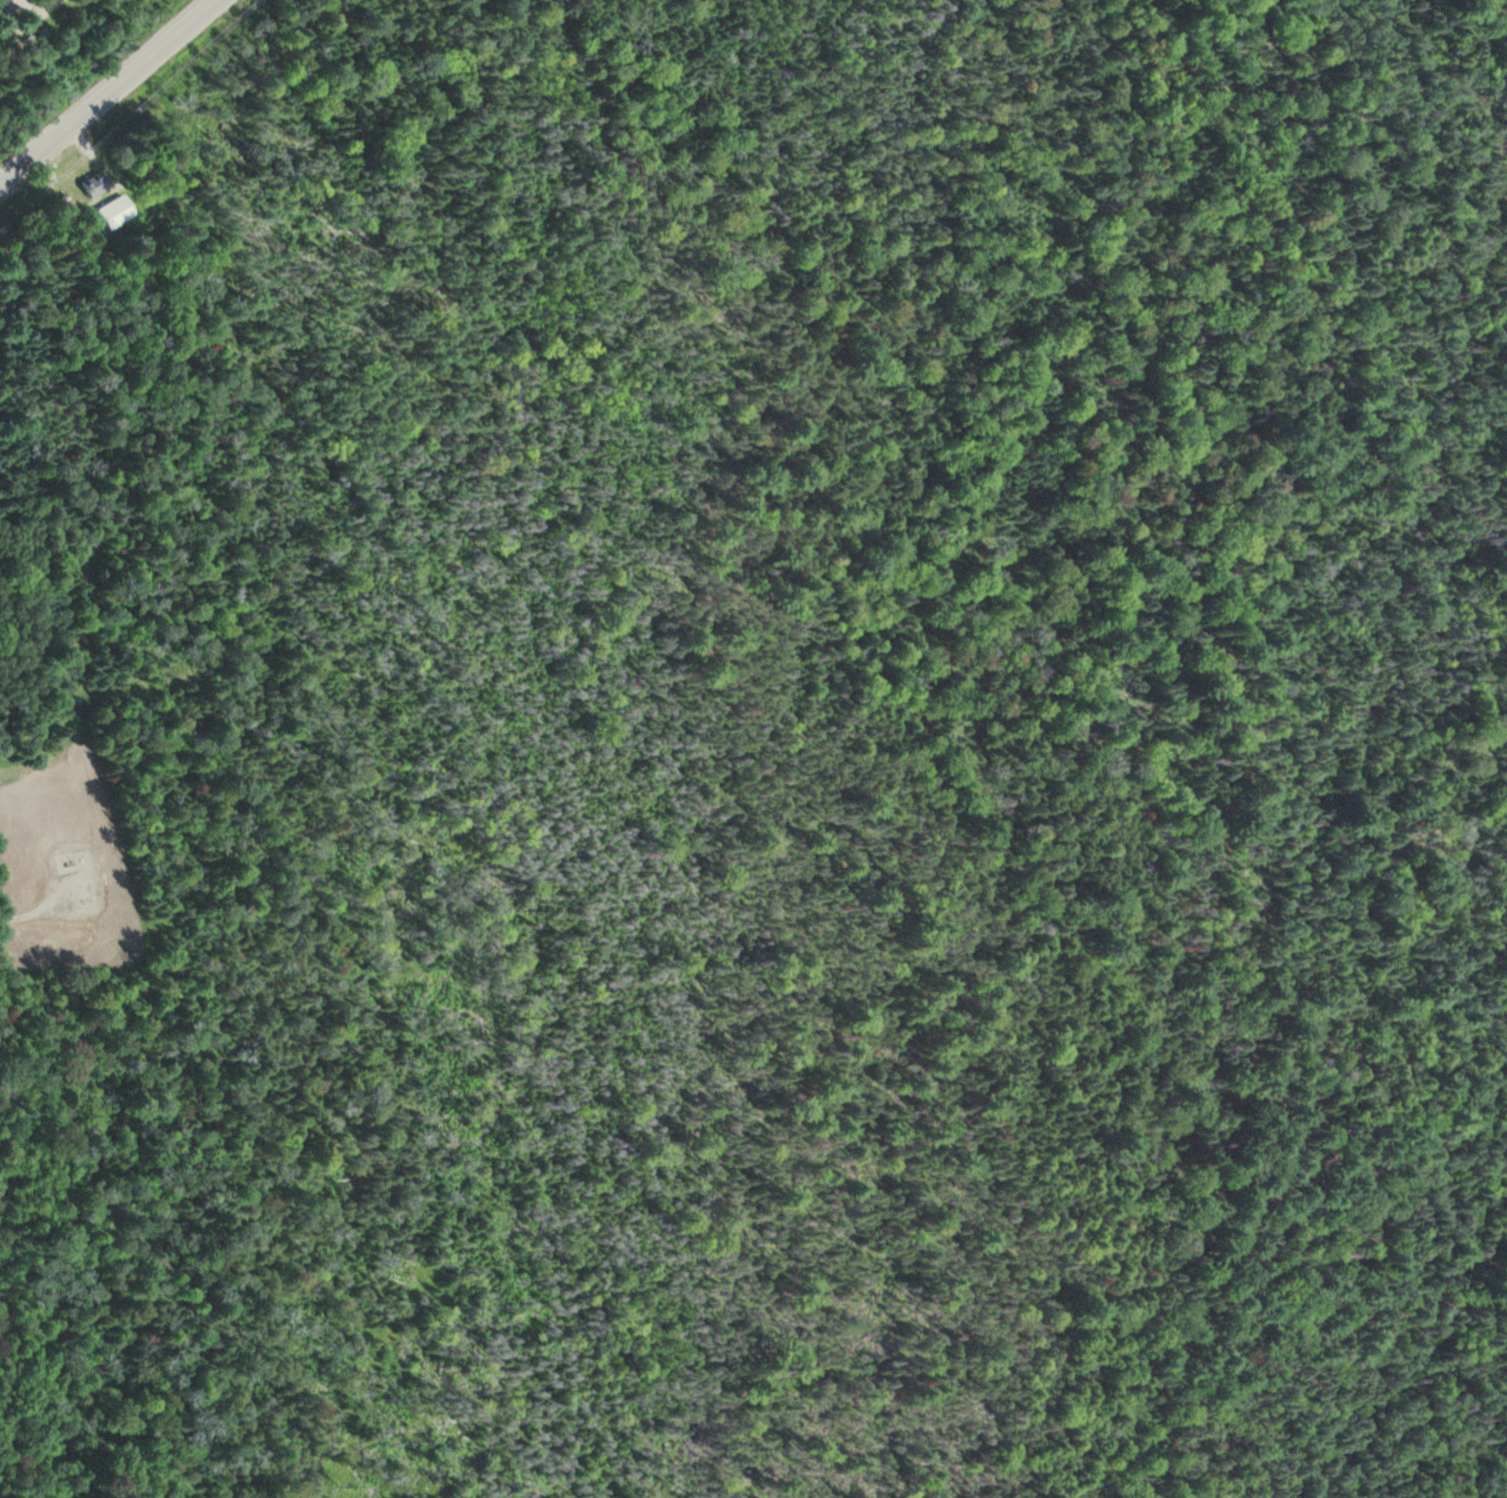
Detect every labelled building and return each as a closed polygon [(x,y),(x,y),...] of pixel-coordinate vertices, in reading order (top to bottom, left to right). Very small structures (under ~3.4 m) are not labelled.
[(76,183),(84,199),(105,189),(97,173),(76,183)]
